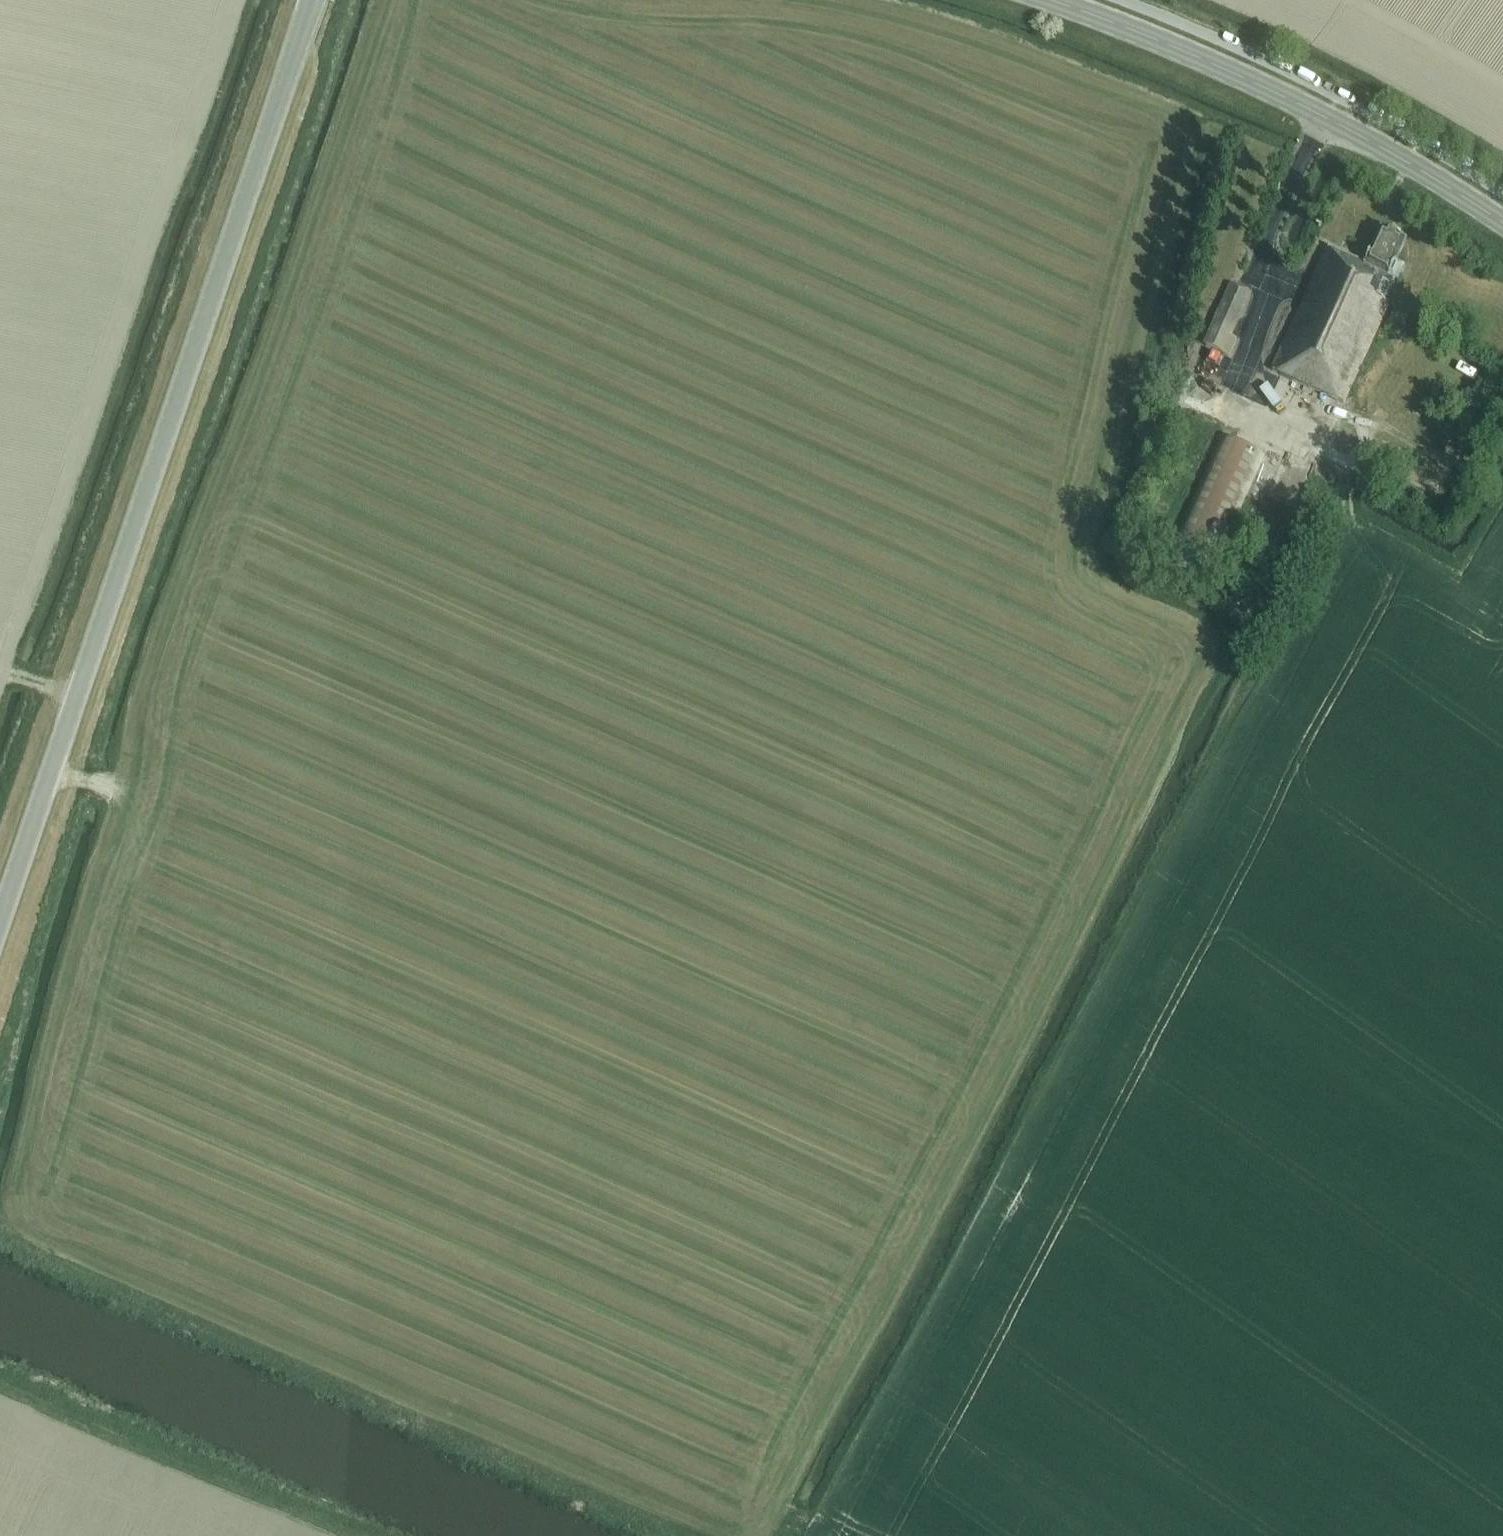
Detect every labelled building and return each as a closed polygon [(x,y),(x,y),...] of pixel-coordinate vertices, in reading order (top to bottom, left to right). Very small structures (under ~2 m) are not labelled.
[(1403,239),(1386,231),(1385,232),(1382,231),(1366,265),(1349,257),(1353,246),(1342,241),(1338,252),(1328,248),(1272,371),(1344,404),(1389,303),(1386,302),(1395,280),(1398,281),(1405,266),(1397,263),(1406,242),(1402,240),(1403,239)] [(1206,346),(1229,357),(1237,339),(1230,336),(1249,292),(1233,285),(1206,346)] [(1187,512),(1162,567),(1205,589),(1265,456),(1221,436),(1187,512)]
